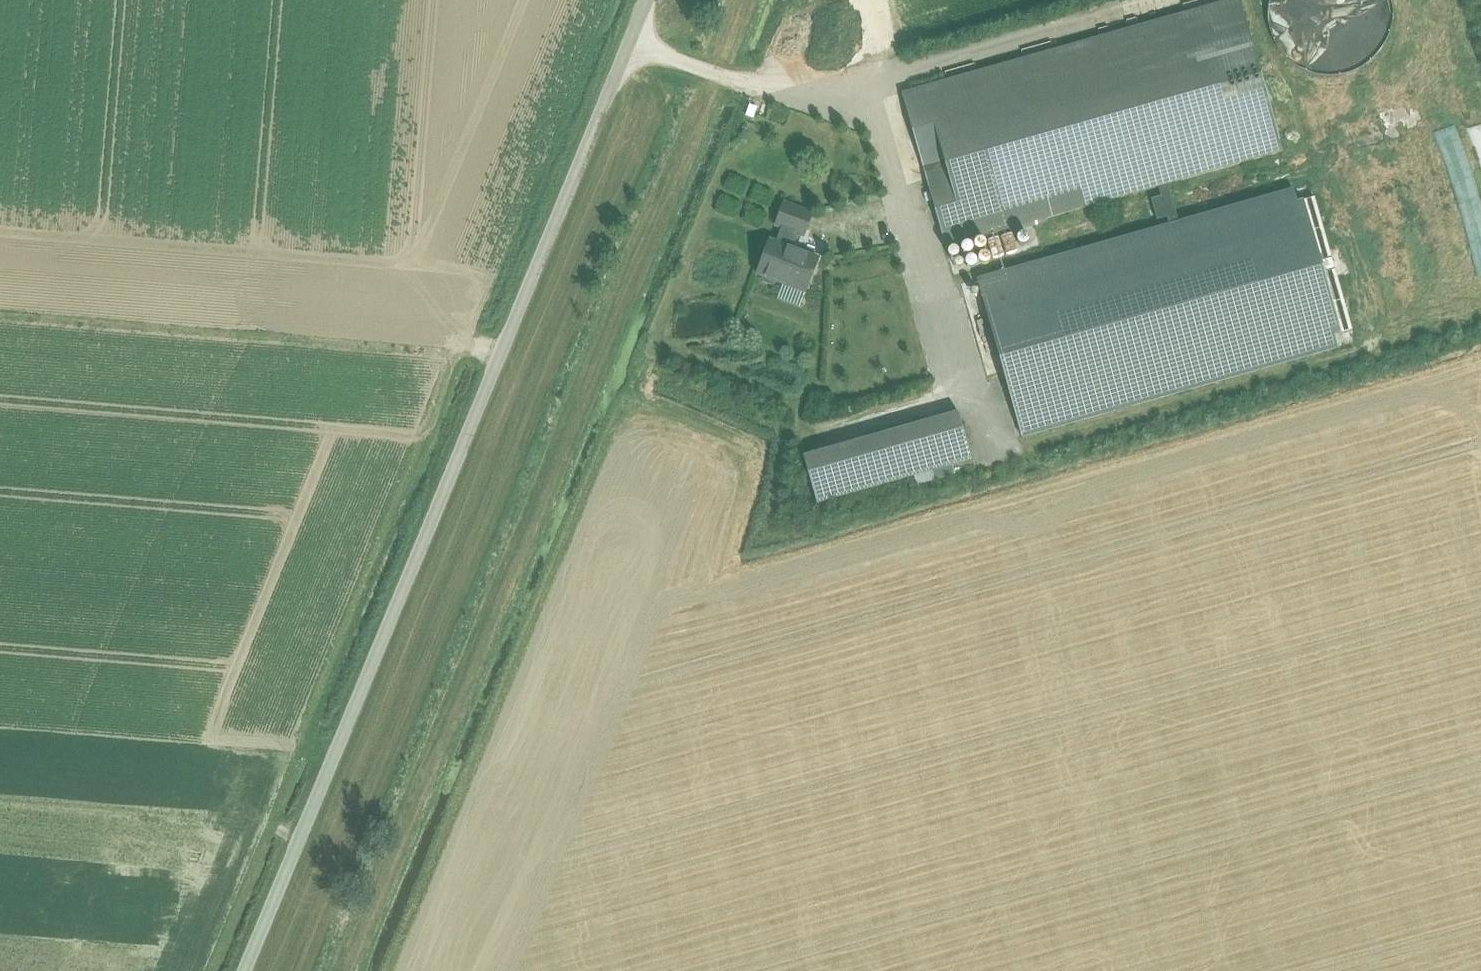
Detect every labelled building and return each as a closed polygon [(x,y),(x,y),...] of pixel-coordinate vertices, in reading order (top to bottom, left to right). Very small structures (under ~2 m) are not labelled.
[(902,93),(946,247),(1137,193),(1167,184),(1283,151),(1240,0),(1230,0),(902,93)] [(1388,0),(1271,0),(1258,38),(1363,73),(1388,0)] [(750,104),(746,115),(754,118),(757,107),(750,104)] [(1310,185),(978,279),(1023,437),(1355,342),(1310,185)] [(772,286),(777,282),(806,292),(818,259),(793,249),(799,234),(804,236),(812,214),(784,203),(775,225),(781,227),(776,242),(770,240),(757,274),(762,276),(763,282),(772,286)] [(907,467),(928,460),(914,414),(893,421),(907,467)]
